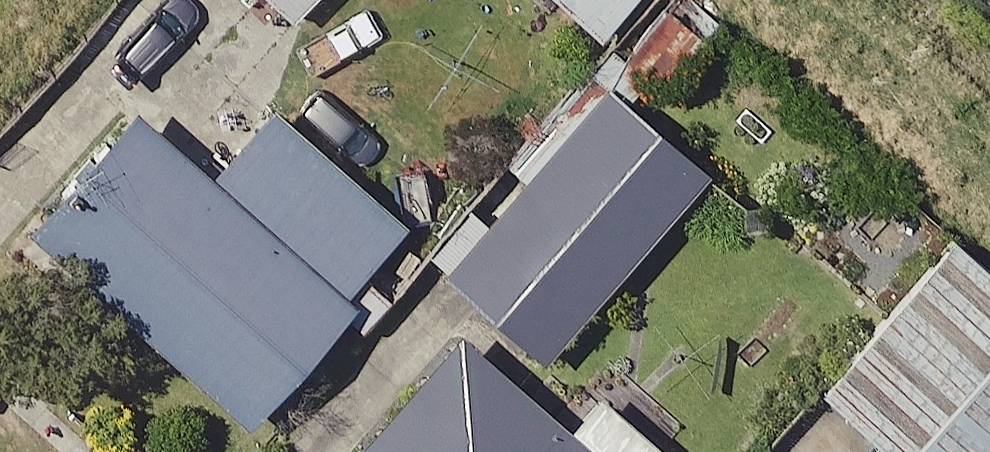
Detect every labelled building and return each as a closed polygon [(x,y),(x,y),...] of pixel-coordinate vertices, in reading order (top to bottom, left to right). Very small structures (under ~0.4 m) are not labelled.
[(293,16),(309,0),(276,0),(293,16)] [(596,36),(631,0),(558,0),(596,36)] [(705,165),(603,78),(437,271),(539,358),(705,165)] [(130,100),(23,220),(247,418),(354,298),(208,168),(130,100)] [(267,101),(212,163),(353,288),(409,225),(267,101)] [(817,385),(894,451),(989,451),(989,270),(950,235),(817,385)] [(453,325),(344,448),(348,451),(597,451),(453,325)]
